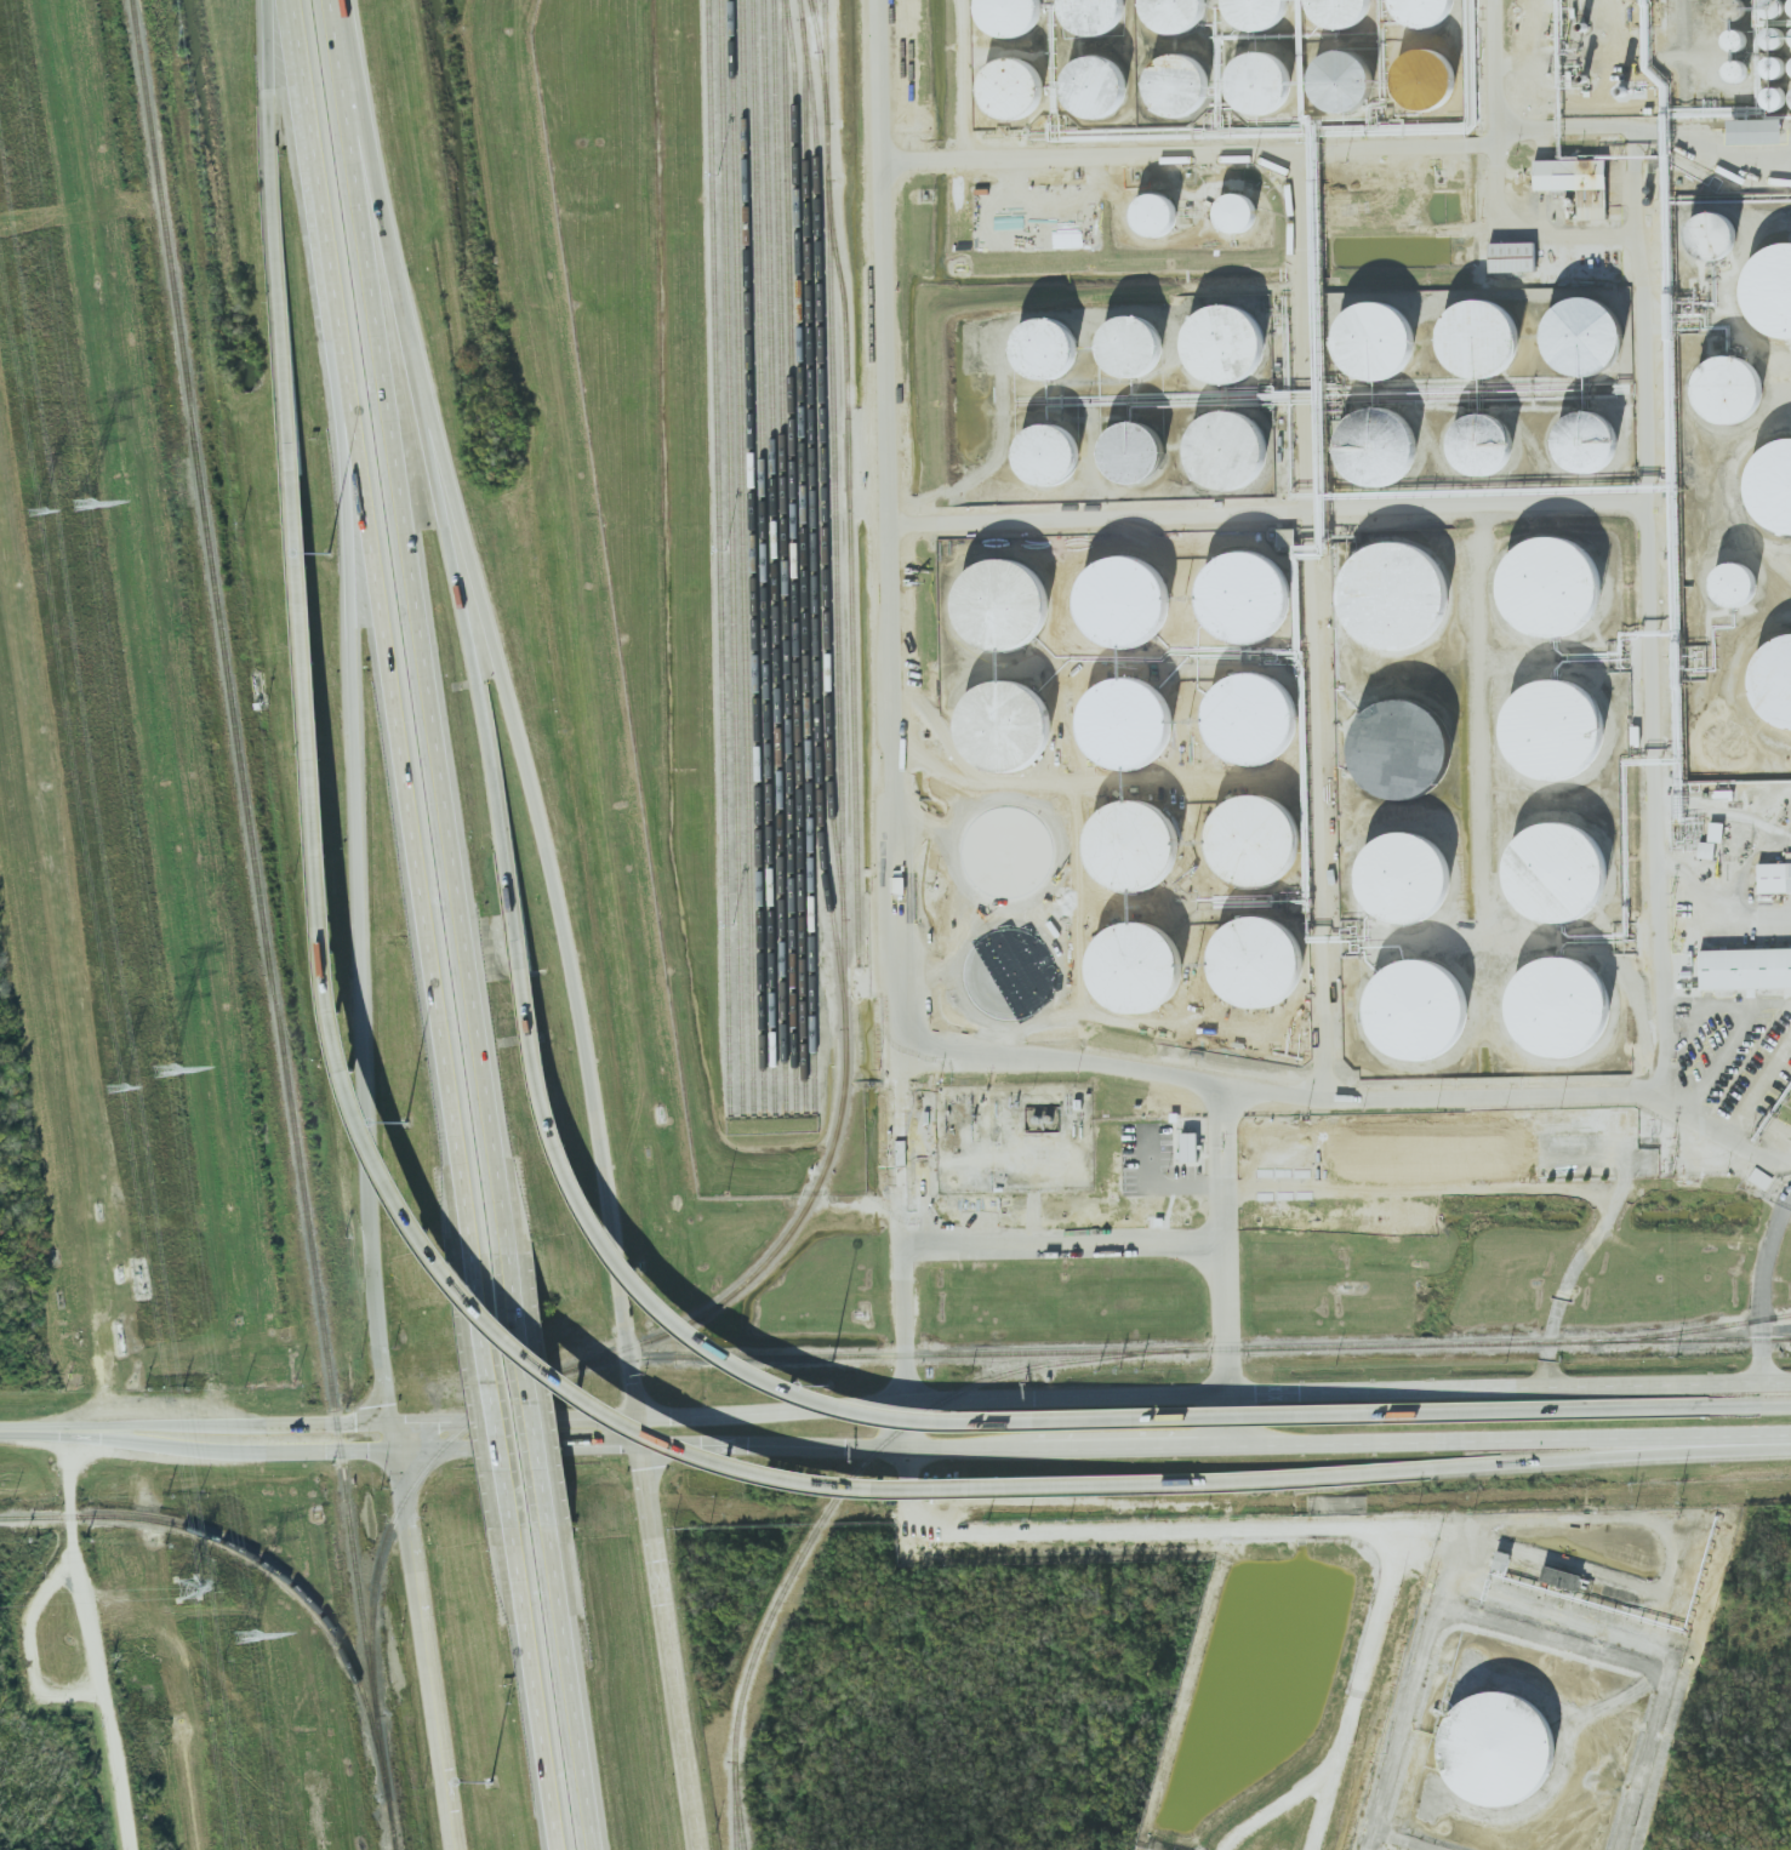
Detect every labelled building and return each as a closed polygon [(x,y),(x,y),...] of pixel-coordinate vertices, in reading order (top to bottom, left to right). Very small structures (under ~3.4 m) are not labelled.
[(989,4),(989,0),(1054,0),(1054,6),(1048,16),(1040,23),(1031,27),(1020,28),(1010,25),(1000,21),(994,13),(989,4)] [(1073,5),(1073,0),(1138,0),(1136,8),(1131,17),(1124,24),(1114,29),(1103,30),(1094,28),(1084,22),(1077,15),(1073,5)] [(1154,1),(1154,0),(1219,0),(1219,4),(1214,13),(1205,21),(1196,25),(1186,27),(1175,24),(1167,18),(1159,11),(1154,1)] [(1242,7),(1239,0),(1301,0),(1296,10),(1289,17),(1279,21),(1268,22),(1259,21),(1249,15),(1242,7)] [(1330,6),(1327,0),(1389,0),(1385,8),(1376,16),(1367,19),(1357,21),(1346,19),(1337,13),(1330,6)] [(1409,4),(1408,0),(1467,0),(1464,6),(1456,13),(1447,17),(1436,18),(1426,17),(1416,11),(1409,4)] [(1762,1),(1762,0),(1786,0),(1786,1),(1785,7),(1781,11),(1776,13),(1772,13),(1767,11),(1763,7),(1762,1)] [(1785,38),(1781,42),(1776,45),(1772,45),(1767,42),(1763,38),(1763,33),(1763,28),(1767,24),(1772,22),(1776,22),(1781,24),(1785,28),(1786,33),(1785,38)] [(1727,42),(1728,45),(1732,46),(1734,46),(1736,45),(1739,44),(1741,41),(1741,39),(1741,36),(1741,34),(1739,32),(1736,29),(1734,29),(1732,29),(1729,30),(1727,33),(1726,35),(1724,38),(1726,40),(1727,42)] [(1261,102),(1251,97),(1244,88),(1240,79),(1239,69),(1242,58),(1248,48),(1256,41),(1267,38),(1279,38),(1290,42),(1299,50),(1305,59),(1306,72),(1304,82),(1299,91),(1291,98),(1282,103),(1271,104),(1261,102)] [(1344,103),(1335,98),(1328,90),(1323,80),(1322,70),(1324,59),(1330,50),(1340,42),(1351,39),(1362,39),(1373,44),(1381,51),(1387,61),(1390,73),(1387,84),(1382,92),(1374,99),(1364,104),(1354,105),(1344,103)] [(1434,104),(1425,99),(1418,91),(1414,81),(1413,72),(1415,61),(1421,51),(1430,44),(1441,40),(1453,40),(1464,45),(1472,52),(1478,62),(1479,74),(1477,85),(1472,93),(1465,101),(1455,105),(1444,107),(1434,104)] [(1097,108),(1088,103),(1080,95),(1077,85),(1076,75),(1078,64),(1084,55),(1093,47),(1103,44),(1116,44),(1126,48),(1135,56),(1141,65),(1142,78),(1141,88),(1135,98),(1128,104),(1118,109),(1107,110),(1097,108)] [(1183,108),(1175,103),(1168,95),(1163,85),(1163,75),(1164,64),(1170,55),(1180,47),(1191,44),(1202,44),(1213,48),(1221,56),(1227,65),(1230,78),(1227,88),(1222,98),(1214,104),(1204,109),(1194,110),(1183,108)] [(1011,109),(1002,104),(996,96),(991,85),(991,74),(993,64),(999,55),(1009,48),(1019,45),(1029,45),(1040,50),(1049,56),(1055,65),(1057,76),(1056,87),(1051,97),(1043,105),(1033,110),(1022,112),(1011,109)] [(1784,68),(1780,72),(1776,74),(1770,74),(1766,72),(1763,68),(1762,63),(1763,57),(1766,53),(1770,51),(1776,51),(1780,53),(1784,57),(1785,63),(1784,68)] [(1728,74),(1730,75),(1733,76),(1736,78),(1739,76),(1741,75),(1744,72),(1744,69),(1744,67),(1742,63),(1740,61),(1738,59),(1735,59),(1733,59),(1730,61),(1728,63),(1727,65),(1726,68),(1727,72),(1728,74)] [(1786,98),(1783,102),(1778,104),(1773,104),(1768,102),(1764,98),(1763,93),(1764,88),(1768,84),(1773,81),(1778,81),(1783,84),(1786,88),(1787,93),(1786,98)] [(1783,144),(1783,120),(1730,121),(1730,145),(1783,144)] [(1534,161),(1535,191),(1607,189),(1606,159),(1534,161)] [(1262,223),(1256,224),(1249,224),(1243,222),(1238,217),(1234,211),(1233,204),(1234,198),(1237,192),(1242,187),(1249,183),(1255,183),(1262,184),(1268,188),(1272,193),(1274,200),(1274,206),(1273,213),(1268,218),(1262,223)] [(1135,218),(1139,224),(1143,228),(1150,229),(1156,229),(1162,225),(1167,222),(1169,216),(1169,210),(1168,204),(1165,199),(1160,195),(1156,193),(1150,193),(1145,194),(1140,198),(1136,201),(1134,206),(1134,212),(1135,218)] [(1219,233),(1254,231),(1252,194),(1217,196),(1219,233)] [(1692,235),(1693,241),(1696,246),(1701,251),(1707,253),(1713,253),(1719,251),(1726,247),(1728,241),(1730,235),(1729,229),(1727,223),(1723,218),(1717,216),(1711,215),(1705,216),(1699,218),(1695,223),(1693,229),(1692,235)] [(1786,238),(1790,237),(1790,333),(1773,324),(1758,304),(1756,270),(1766,252),(1786,238)] [(1536,271),(1535,242),(1489,244),(1490,273),(1536,271)] [(1456,336),(1454,324),(1456,312),(1462,301),(1472,291),(1485,286),(1499,285),(1512,289),(1523,297),(1530,309),(1534,321),(1533,336),(1527,348),(1517,358),(1506,362),(1493,364),(1481,362),(1470,356),(1461,347),(1456,336)] [(1561,337),(1558,325),(1561,313),(1567,302),(1578,292),(1590,287),(1603,286),(1616,290),(1627,298),(1635,310),(1638,322),(1637,337),(1631,349),(1621,359),(1610,364),(1597,365),(1585,364),(1574,358),(1565,348),(1561,337)] [(1352,342),(1351,330),(1352,318),(1358,307),(1369,297),(1381,292),(1394,291),(1408,296),(1419,303),(1426,315),(1430,329),(1428,342),(1422,354),(1413,364),(1402,369),(1388,371),(1376,369),(1365,362),(1357,353),(1352,342)] [(1200,342),(1202,329),(1205,316),(1214,307),(1224,299),(1236,297),(1248,298),(1260,303),(1268,310),(1274,321),(1278,333),(1277,346),(1271,356),(1262,366),(1250,372),(1237,373),(1225,371),(1214,364),(1205,354),(1200,342)] [(1043,366),(1033,360),(1027,353),(1022,343),(1021,332),(1023,322),(1029,313),(1038,306),(1049,302),(1061,302),(1072,306),(1080,313),(1086,324),(1088,335),(1086,347),(1080,355),(1073,362),(1063,367),(1053,369),(1043,366)] [(1129,367),(1120,361),(1113,354),(1110,344),(1108,333),(1111,324),(1116,314),(1125,307),(1136,303),(1147,303),(1158,307),(1168,314),(1173,325),(1175,336),(1173,348),(1168,356),(1159,364),(1151,369),(1140,370),(1129,367)] [(1695,396),(1700,405),(1707,413),(1717,418),(1727,419),(1738,417),(1747,412),(1753,404),(1758,394),(1758,383),(1756,373),(1750,365),(1741,359),(1730,355),(1721,355),(1710,359),(1702,366),(1696,375),(1694,386),(1695,396)] [(1591,466),(1581,459),(1574,452),(1570,442),(1569,432),(1572,422),(1578,412),(1586,405),(1597,400),(1609,401),(1619,405),(1629,412),(1633,423),(1636,434),(1633,445),(1629,455),(1621,462),(1612,466),(1601,467),(1591,466)] [(1202,446),(1202,433),(1207,421),(1214,411),(1225,404),(1237,401),(1249,401),(1260,406),(1270,415),(1276,426),(1278,438),(1277,450),(1272,461),(1262,470),(1251,476),(1238,478),(1225,475),(1214,468),(1205,458),(1202,446)] [(1353,453),(1352,441),(1353,429),(1359,418),(1370,409),(1382,404),(1396,402),(1409,407),(1420,415),(1427,427),(1431,440),(1430,453),(1424,466),(1414,475),(1403,480),(1391,483),(1378,480),(1367,474),(1358,464),(1353,453)] [(1489,468),(1479,462),(1472,455),(1468,445),(1467,434),(1470,424),(1476,415),(1484,407),(1495,404),(1507,404),(1518,407),(1527,415),(1533,426),(1534,436),(1532,447),(1527,457),(1519,464),(1510,468),(1499,469),(1489,468)] [(1133,474),(1124,468),(1117,461),(1113,451),(1112,440),(1114,430),(1120,421),(1129,413),(1140,410),(1151,410),(1162,413),(1171,421),(1176,432),(1179,442),(1176,453),(1171,463),(1164,470),(1154,474),(1143,475),(1133,474)] [(1053,475),(1044,469),(1037,462),(1032,452),(1031,441),(1033,432),(1039,422),(1049,415),(1060,411),(1071,411),(1082,415),(1090,422),(1096,433),(1097,444),(1096,455),(1091,464),(1083,472),(1073,476),(1063,476),(1053,475)] [(1772,447),(1790,434),(1790,525),(1779,520),(1764,499),(1762,466),(1772,447)] [(1499,590),(1502,605),(1511,618),(1524,627),(1539,632),(1555,630),(1568,624),(1580,615),(1587,601),(1590,586),(1587,570),(1580,558),(1569,548),(1556,542),(1541,541),(1528,543),(1515,550),(1505,561),(1499,575),(1499,590)] [(1351,563),(1365,550),(1382,544),(1401,543),(1419,549),(1433,559),(1444,575),(1449,592),(1448,611),(1442,628),(1430,641),(1414,651),(1396,655),(1378,652),(1361,644),(1347,632),(1340,615),(1337,596),(1341,578),(1351,563)] [(1256,649),(1271,644),(1283,634),(1291,619),(1296,605),(1294,588),(1288,573),(1277,563),(1262,555),(1247,553),(1231,555),(1216,563),(1205,575),(1199,589),(1198,606),(1203,621),(1211,634),(1225,644),(1239,650),(1256,649)] [(1133,652),(1148,646),(1160,636),(1169,623),(1173,607),(1171,592),(1164,577),(1153,565),(1139,558),(1123,555),(1107,558),(1094,566),(1083,578),(1077,593),(1076,609),(1079,624),(1089,638),(1101,647),(1117,652),(1133,652)] [(1011,655),(1027,649),(1039,639),(1048,626),(1051,610),(1050,594),(1043,579),(1032,567),(1017,560),(1002,558),(986,560),(972,569),(962,581),(956,595),(954,611),(958,627),(968,640),(980,650),(996,655),(1011,655)] [(1707,589),(1710,595),(1715,600),(1721,604),(1727,605),(1734,605),(1740,601),(1745,596),(1749,590),(1750,583),(1747,576),(1744,570),(1739,565),(1732,563),(1724,563),(1718,565),(1712,569),(1709,575),(1706,582),(1707,589)] [(1775,641),(1790,629),(1790,717),(1783,713),(1768,693),(1766,660),(1775,641)] [(1261,770),(1276,764),(1288,754),(1296,741),(1301,725),(1299,709),(1293,695),(1282,683),(1267,675),(1251,673),(1236,675),(1221,684),(1210,696),(1204,710),(1203,726),(1208,742),(1216,755),(1230,765),(1244,770),(1261,770)] [(1136,775),(1152,770),(1164,760),(1173,746),(1176,731),(1175,714),(1168,700),(1157,689),(1142,681),(1126,679),(1111,681),(1097,689),(1086,701),(1080,715),(1079,732),(1083,747),(1093,760),(1105,770),(1120,776),(1136,775)] [(1015,777),(1029,772),(1042,763),(1050,748),(1055,733),(1053,716),(1046,702),(1036,691),(1021,684),(1005,681),(989,684),(975,691),(964,703),(958,718),(957,735),(962,749),(970,763),(983,772),(998,778),(1015,777)] [(1502,737),(1508,752),(1519,765),(1534,772),(1550,776),(1565,772),(1580,764),(1590,752),(1596,737),(1596,720),(1591,704),(1581,693),(1570,686),(1556,681),(1542,681),(1528,686),(1517,693),(1508,706),(1502,720),(1502,737)] [(1410,798),(1426,793),(1438,782),(1447,769),(1450,753),(1449,737),(1442,723),(1431,710),(1418,703),(1402,701),(1385,704),(1371,712),(1361,724),(1354,738),(1353,754),(1357,770),(1367,783),(1379,793),(1394,798),(1410,798)] [(1262,890),(1278,884),(1290,874),(1299,861),(1302,845),(1301,829),(1294,815),(1283,803),(1268,795),(1253,793),(1237,795),(1224,804),(1213,816),(1207,830),(1205,846),(1209,862),(1219,875),(1231,885),(1247,890),(1262,890)] [(1143,896),(1159,891),(1171,881),(1180,867),(1183,852),(1182,835),(1175,821),(1164,810),(1150,803),(1134,800),(1118,803),(1105,810),(1094,822),(1088,837),(1086,853),(1090,868),(1100,881),(1112,891),(1128,897),(1143,896)] [(1708,841),(1723,842),(1724,824),(1710,822),(1708,841)] [(1505,881),(1511,896),(1523,907),(1536,914),(1553,915),(1568,912),(1581,903),(1591,890),(1596,874),(1595,858),(1587,844),(1579,834),(1567,827),(1553,823),(1539,824),(1527,829),(1516,838),(1507,850),(1504,866),(1505,881)] [(1353,879),(1358,892),(1367,904),(1378,912),(1391,917),(1405,915),(1419,910),(1430,902),(1438,890),(1442,877),(1441,862),(1434,849),(1425,838),(1411,830),(1396,829),(1381,832),(1369,839),(1359,851),(1354,864),(1353,879)] [(1715,859),(1715,842),(1699,842),(1698,859),(1715,859)] [(905,878),(894,878),(893,893),(905,894),(905,878)] [(1268,1013),(1283,1007),(1295,998),(1304,984),(1308,969),(1306,953),(1300,938),(1289,926),(1274,919),(1259,917),(1243,919),(1228,927),(1217,940),(1211,954),(1210,970),(1215,986),(1224,999),(1237,1009),(1251,1013),(1268,1013)] [(1146,1017),(1162,1012),(1174,1003),(1182,988),(1186,973),(1185,957),(1177,942),(1167,931),(1152,924),(1136,921),(1120,924),(1107,931),(1096,943),(1090,958),(1089,975),(1093,989),(1102,1003),(1114,1012),(1130,1018),(1146,1017)] [(1700,951),(1701,990),(1790,987),(1790,949),(1700,951)] [(1508,1016),(1516,1029),(1528,1040),(1542,1046),(1558,1047),(1573,1043),(1586,1033),(1595,1020),(1598,1005),(1596,989),(1588,975),(1579,965),(1567,959),(1553,957),(1540,958),(1527,964),(1517,972),(1510,984),(1506,1000),(1508,1016)] [(1382,1034),(1394,1044),(1410,1049),(1426,1047),(1439,1043),(1451,1032),(1459,1017),(1461,1003),(1458,987),(1449,973),(1437,964),(1425,960),(1410,959),(1397,963),(1386,970),(1378,981),(1371,993),(1370,1006),(1374,1022),(1382,1034)] [(1493,1569),(1508,1572),(1512,1554),(1498,1551),(1493,1569)] [(1580,1575),(1544,1567),(1542,1581),(1567,1586),(1566,1587),(1578,1589),(1580,1575)] [(1533,1709),(1517,1700),(1499,1696),(1481,1698),(1465,1707),(1453,1720),(1445,1736),(1443,1754),(1448,1772),(1458,1787),(1472,1798),(1489,1804),(1506,1804),(1522,1798),(1536,1788),(1546,1774),(1551,1758),(1551,1740),(1544,1723),(1533,1709)]
